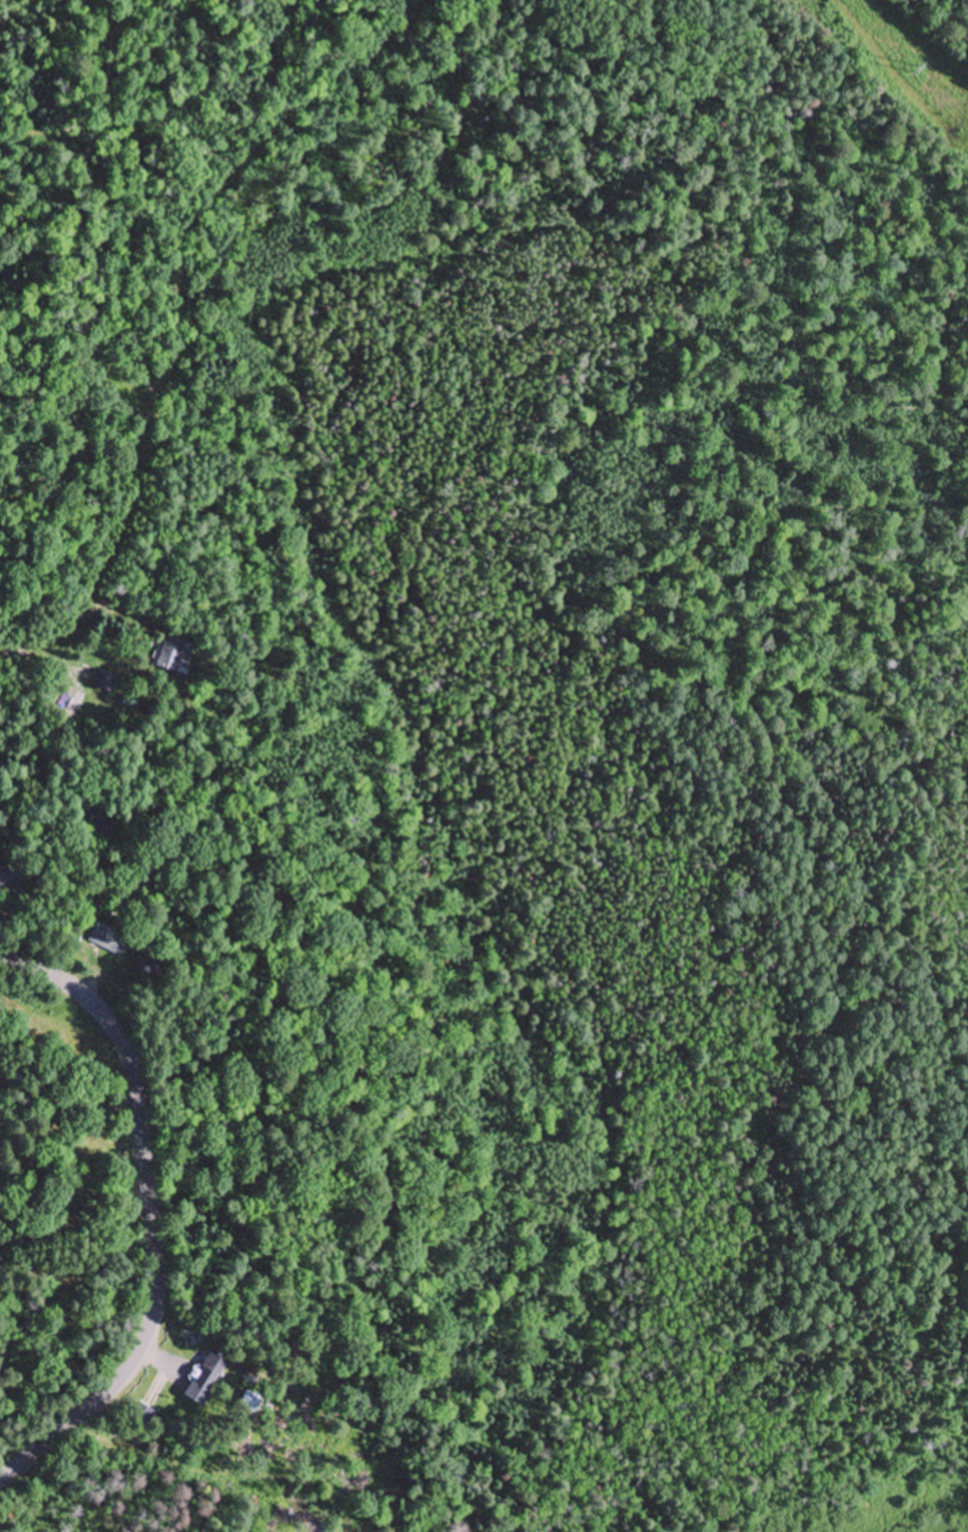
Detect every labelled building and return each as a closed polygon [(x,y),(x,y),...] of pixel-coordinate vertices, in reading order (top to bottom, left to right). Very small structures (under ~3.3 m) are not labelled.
[(185,677),(195,647),(166,637),(156,667),(185,677)] [(112,695),(118,677),(100,671),(94,689),(112,695)] [(88,940),(120,958),(130,939),(98,921),(88,940)] [(184,1397),(202,1408),(230,1361),(212,1351),(184,1397)]
